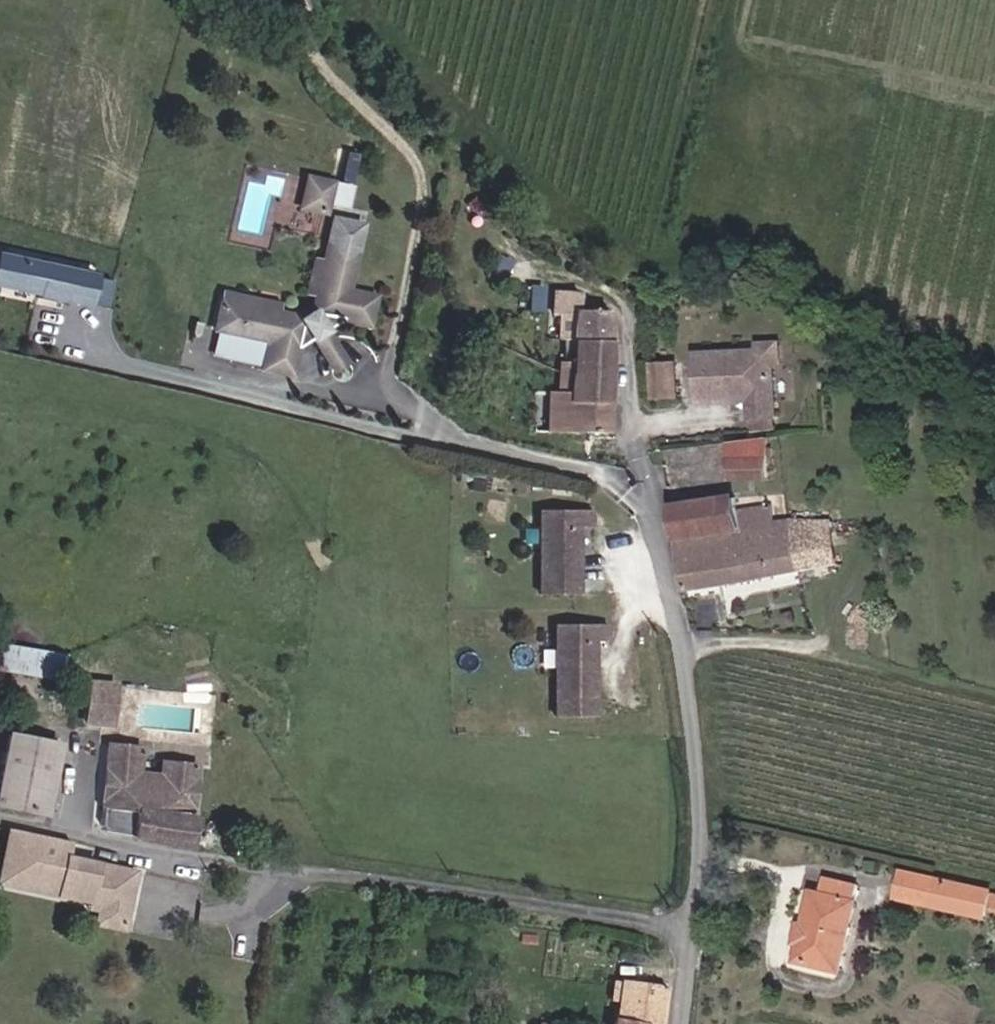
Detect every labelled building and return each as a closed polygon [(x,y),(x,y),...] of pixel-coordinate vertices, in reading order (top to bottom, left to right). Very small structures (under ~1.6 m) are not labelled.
[(313,204),(320,175),(303,171),(297,200),(313,204)] [(313,204),(327,207),(333,178),(320,175),(313,204)] [(255,365),(284,371),(290,343),(307,330),(319,320),(337,306),(365,313),(372,284),(345,278),(353,241),(324,235),(320,249),(313,282),(308,301),(292,313),(266,308),(265,313),(248,310),(249,304),(225,299),(217,328),(260,337),(255,365)] [(308,281),(313,282),(320,249),(315,247),(308,281)] [(96,302),(102,267),(0,250),(0,287),(96,302)] [(211,297),(225,299),(227,291),(213,288),(211,297)] [(595,435),(606,308),(572,304),(572,294),(545,290),(543,318),(571,322),(569,347),(566,398),(554,397),(549,397),(547,431),(595,435)] [(265,313),(266,308),(268,300),(227,291),(225,299),(249,304),(248,310),(265,313)] [(206,326),(217,328),(225,299),(211,297),(206,326)] [(330,361),(344,352),(319,320),(307,330),(330,361)] [(752,352),(769,358),(777,358),(776,344),(752,345),(752,352)] [(555,363),(554,397),(566,398),(569,347),(564,347),(564,363),(555,363)] [(752,352),(687,355),(689,402),(725,401),(730,394),(741,393),(746,400),(747,417),(772,416),(769,358),(752,352)] [(667,362),(644,363),(649,397),(668,396),(667,362)] [(509,377),(499,365),(492,371),(501,383),(509,377)] [(726,480),(763,477),(762,438),(725,441),(726,480)] [(681,583),(827,576),(827,521),(771,522),(770,503),(732,505),(731,497),(666,499),(681,583)] [(531,593),(570,595),(573,527),(587,527),(588,509),(535,507),(531,593)] [(540,716),(581,718),(587,642),(601,643),(602,626),(547,622),(540,716)] [(67,651),(0,640),(0,668),(63,679),(67,651)] [(119,684),(91,680),(88,702),(108,704),(105,723),(114,724),(119,684)] [(88,702),(86,721),(105,723),(108,704),(88,702)] [(8,736),(0,781),(0,809),(37,816),(51,745),(8,736)] [(115,749),(146,755),(147,747),(116,741),(115,749)] [(98,827),(193,846),(201,771),(168,765),(165,779),(142,775),(146,755),(115,749),(98,827)] [(55,903),(65,853),(69,832),(8,821),(0,862),(0,893),(55,903)] [(55,903),(89,910),(96,870),(97,859),(65,853),(55,903)] [(96,870),(126,875),(128,864),(97,859),(96,870)] [(903,866),(898,891),(954,902),(958,877),(903,866)] [(89,910),(119,916),(126,875),(96,870),(89,910)] [(802,958),(839,966),(858,879),(823,872),(819,889),(809,887),(802,920),(806,921),(810,922),(802,958)] [(798,957),(802,958),(810,922),(806,921),(798,957)] [(659,987),(613,982),(610,1023),(657,1023),(659,987)]
